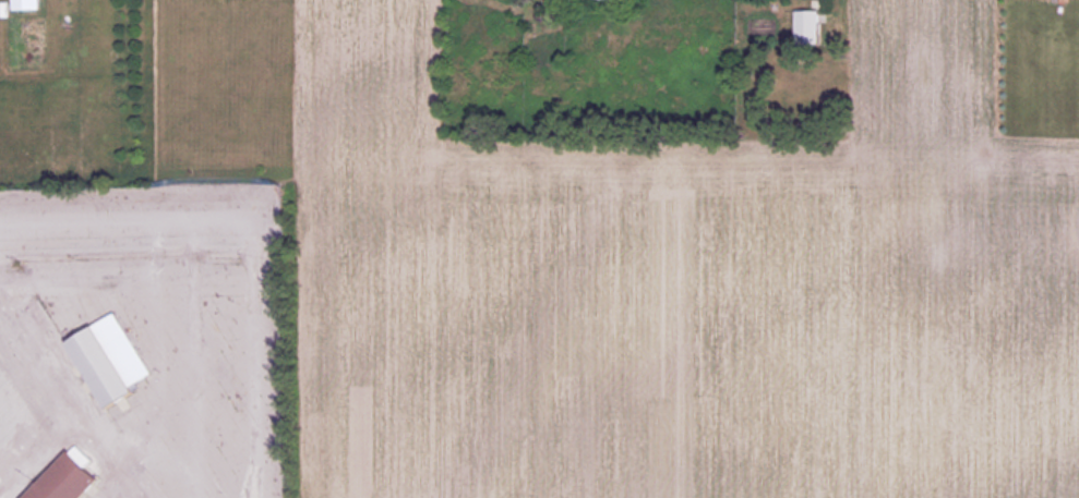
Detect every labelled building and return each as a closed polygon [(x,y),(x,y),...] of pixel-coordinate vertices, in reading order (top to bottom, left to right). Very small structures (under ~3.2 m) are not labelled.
[(13,8),(40,8),(40,0),(13,0),(13,8)] [(795,9),(795,45),(818,45),(818,9),(795,9)] [(116,313),(67,341),(106,408),(139,388),(136,383),(151,374),(116,313)] [(22,497),(82,497),(101,479),(70,449),(22,497)]
